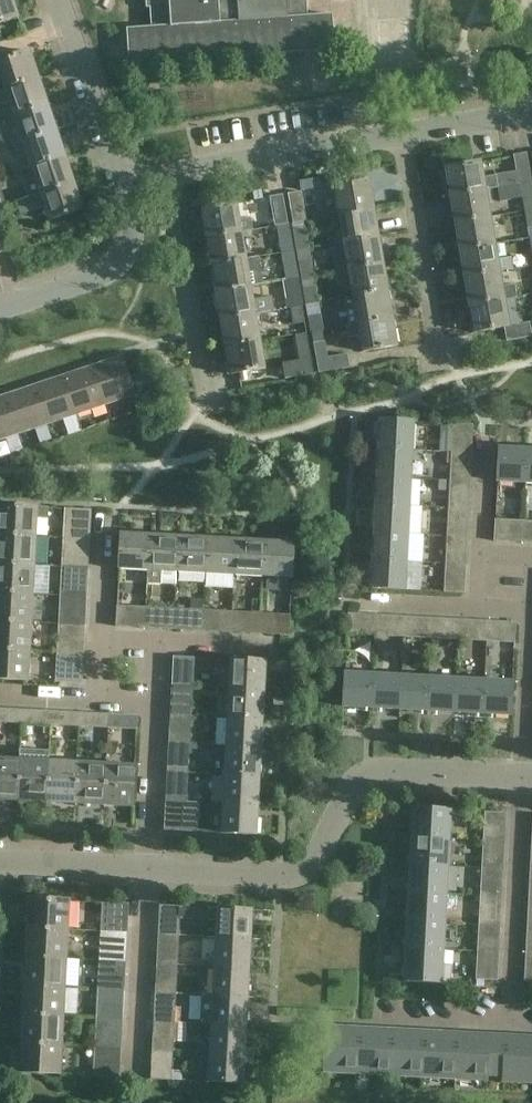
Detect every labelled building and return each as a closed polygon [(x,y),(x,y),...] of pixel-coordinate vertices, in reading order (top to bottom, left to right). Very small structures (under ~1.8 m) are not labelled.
[(19,19),(12,0),(0,0),(0,26),(19,19)] [(309,16),(308,0),(148,0),(148,7),(152,7),(153,27),(128,28),(131,64),(336,49),(334,14),(309,16)] [(6,92),(38,81),(29,55),(0,65),(0,74),(6,92)] [(450,66),(451,78),(469,77),(468,66),(468,64),(450,66)] [(376,71),(377,83),(397,82),(396,69),(376,71)] [(6,92),(0,93),(0,107),(10,104),(15,117),(47,106),(38,81),(6,92)] [(47,106),(15,117),(5,120),(14,147),(55,133),(47,106)] [(55,133),(14,147),(18,158),(27,155),(32,169),(64,159),(64,158),(70,157),(65,143),(60,145),(55,133)] [(531,184),(531,183),(527,154),(514,157),(519,186),(522,185),(531,184)] [(64,159),(32,169),(36,180),(28,182),(27,186),(31,199),(73,185),(64,159)] [(451,198),(485,192),(499,189),(497,177),(483,179),(480,166),(447,172),(451,198)] [(522,185),(526,212),(531,211),(531,184),(522,185)] [(73,185),(31,199),(18,204),(22,216),(45,207),(51,225),(83,214),(73,185)] [(340,217),(373,211),(369,186),(336,191),(340,217)] [(485,192),(451,198),(456,225),(489,219),(485,192)] [(300,194),(288,196),(293,224),(307,222),(302,195),(301,195),(300,194)] [(283,197),(270,199),(270,200),(275,227),(289,225),(283,197)] [(207,239),(241,234),(236,209),(203,214),(207,239)] [(373,211),(340,217),(345,244),(378,238),(373,211)] [(494,246),(489,219),(456,225),(461,252),(494,246)] [(282,255),(293,253),(288,226),(277,227),(282,255)] [(305,233),(293,235),(296,252),(308,250),(305,233)] [(245,261),(241,234),(207,239),(212,266),(245,261)] [(309,251),(329,247),(327,235),(307,238),(309,251)] [(382,265),(378,238),(345,244),(349,271),(382,265)] [(497,261),(494,246),(461,252),(465,279),(499,273),(511,271),(509,259),(497,261)] [(298,280),(293,253),(282,255),(286,282),(298,280)] [(259,258),(245,261),(212,266),(216,293),(250,288),(264,285),(259,258)] [(310,260),(297,262),(301,279),(313,277),(310,260)] [(382,265),(349,271),(337,273),(339,285),(352,283),(354,298),(387,293),(382,265)] [(499,273),(465,279),(470,306),(518,298),(516,286),(501,288),(499,273)] [(302,307),(298,280),(286,282),(291,309),(302,307)] [(315,287),(302,289),(306,307),(318,305),(315,287)] [(250,288),(216,293),(221,321),(255,316),(275,311),(273,298),(252,301),(250,288)] [(387,293),(354,298),(345,300),(349,327),(392,319),(387,293)] [(470,306),(475,336),(505,331),(507,342),(531,338),(531,335),(530,324),(524,325),(522,313),(518,314),(516,299),(518,298),(470,306)] [(305,323),(302,307),(291,309),(294,325),(305,323)] [(319,314),(307,316),(310,333),(322,331),(319,314)] [(255,316),(221,321),(226,348),(259,342),(255,316)] [(392,319),(349,327),(346,328),(348,340),(361,337),(364,355),(397,349),(392,319)] [(301,361),(283,364),(286,379),(314,375),(307,334),(296,337),(301,361)] [(264,372),(259,342),(226,348),(231,378),(264,372)] [(325,342),(314,345),(319,374),(351,369),(348,356),(329,359),(325,342)] [(95,368),(107,406),(134,397),(127,376),(122,359),(95,368)] [(107,406),(95,368),(65,378),(78,416),(107,406)] [(146,374),(128,380),(132,391),(150,385),(146,374)] [(65,378),(38,388),(50,425),(78,416),(65,378)] [(50,425),(38,388),(8,398),(21,435),(50,425)] [(8,398),(0,400),(0,442),(21,435),(8,398)] [(381,421),(379,450),(413,452),(415,423),(381,421)] [(453,425),(452,454),(472,455),(474,426),(453,425)] [(379,450),(378,478),(412,479),(413,452),(379,450)] [(528,486),(529,452),(499,450),(497,484),(528,486)] [(452,454),(450,481),(471,482),(472,455),(452,454)] [(412,479),(378,478),(377,505),(410,507),(412,479)] [(450,481),(450,493),(449,509),(469,510),(471,482),(450,481)] [(377,505),(375,533),(409,535),(410,518),(418,519),(418,507),(410,507),(377,505)] [(37,538),(38,521),(49,522),(50,509),(0,507),(0,536),(37,538)] [(449,509),(448,537),(468,538),(469,510),(449,509)] [(63,540),(90,541),(92,512),(65,510),(63,540)] [(525,544),(526,522),(496,521),(494,542),(525,544)] [(375,533),(374,562),(407,564),(422,564),(423,535),(409,535),(375,533)] [(0,536),(0,565),(36,567),(37,538),(0,536)] [(148,574),(151,538),(121,536),(119,573),(148,574)] [(448,537),(446,566),(466,567),(468,538),(448,537)] [(151,538),(148,574),(177,576),(179,539),(151,538)] [(179,539),(177,576),(206,577),(208,541),(179,539)] [(90,541),(63,540),(62,568),(89,570),(90,541)] [(237,542),(208,541),(206,577),(234,579),(237,542)] [(265,543),(237,542),(234,579),(263,580),(265,543)] [(265,543),(263,580),(293,582),(295,545),(265,543)] [(407,564),(374,562),(372,590),(406,591),(407,564)] [(0,565),(0,594),(34,596),(36,567),(0,565)] [(466,567),(446,566),(445,593),(464,594),(466,567)] [(62,568),(60,597),(87,599),(89,570),(62,568)] [(32,624),(34,596),(0,594),(0,623),(32,624)] [(60,597),(58,626),(85,627),(87,599),(60,597)] [(145,629),(146,609),(137,608),(136,629),(145,629)] [(174,631),(175,610),(166,610),(165,630),(174,631)] [(202,632),(204,612),(194,611),(193,632),(202,632)] [(231,634),(232,613),(223,613),(222,633),(231,634)] [(260,635),(261,615),(251,614),(250,635),(260,635)] [(350,615),(349,635),(361,636),(375,637),(376,616),(350,615)] [(290,637),(291,616),(282,616),(280,637),(290,637)] [(376,616),(375,637),(404,638),(405,618),(376,616)] [(405,618),(404,638),(432,640),(433,619),(405,618)] [(433,619),(432,640),(459,641),(460,621),(433,619)] [(489,622),(460,621),(459,641),(487,643),(489,622)] [(133,640),(132,622),(116,623),(117,641),(133,640)] [(517,624),(489,622),(487,643),(516,644),(517,624)] [(31,653),(32,624),(0,623),(0,651),(31,653)] [(85,627),(58,626),(57,655),(84,656),(85,627)] [(0,651),(0,681),(29,683),(31,653),(0,651)] [(84,656),(57,655),(55,684),(82,685),(84,656)] [(231,662),(229,691),(265,693),(266,664),(231,662)] [(372,710),(373,677),(346,676),(345,709),(372,710)] [(402,679),(373,677),(372,710),(400,712),(402,679)] [(173,678),(173,688),(193,689),(194,679),(173,678)] [(402,679),(400,712),(428,713),(430,680),(402,679)] [(457,681),(430,680),(428,713),(455,715),(457,681)] [(457,681),(455,715),(484,716),(485,683),(457,681)] [(514,684),(485,683),(484,716),(513,718),(514,684)] [(265,693),(229,691),(228,720),(264,722),(265,693)] [(172,707),(171,716),(192,717),(192,708),(172,707)] [(0,711),(0,724),(23,725),(24,712),(0,711)] [(52,713),(24,712),(23,725),(52,727),(52,713)] [(81,715),(52,713),(52,727),(80,728),(81,715)] [(81,715),(80,728),(109,730),(110,717),(81,715)] [(110,717),(109,730),(138,731),(139,718),(110,717)] [(228,720),(227,748),(262,750),(264,722),(228,720)] [(170,736),(170,745),(190,746),(191,737),(170,736)] [(262,750),(227,748),(225,777),(261,779),(262,750)] [(0,760),(0,802),(19,803),(21,761),(0,760)] [(50,763),(21,761),(19,803),(47,804),(50,763)] [(78,764),(50,763),(47,804),(76,806),(78,764)] [(78,764),(76,806),(105,807),(107,766),(78,764)] [(168,764),(168,774),(189,775),(189,766),(168,764)] [(136,767),(107,766),(105,807),(134,809),(136,767)] [(261,779),(225,777),(224,806),(259,808),(261,779)] [(166,802),(187,803),(188,794),(167,793),(166,802)] [(259,808),(224,806),(222,835),(258,837),(259,808)] [(414,838),(449,840),(451,812),(415,810),(414,838)] [(484,841),(506,843),(507,815),(485,814),(484,841)] [(165,822),(165,831),(185,833),(186,823),(165,822)] [(449,840),(414,838),(412,863),(448,865),(449,840)] [(484,841),(482,867),(504,868),(506,843),(484,841)] [(448,865),(412,863),(411,890),(447,892),(448,865)] [(504,868),(482,867),(481,894),(503,895),(504,868)] [(447,892),(411,890),(410,922),(445,924),(447,892)] [(503,895),(481,894),(479,926),(501,927),(503,895)] [(30,901),(28,930),(69,932),(71,903),(30,901)] [(103,905),(101,934),(128,936),(129,906),(103,905)] [(161,908),(159,937),(180,938),(181,910),(161,908)] [(216,940),(252,942),(254,913),(208,911),(208,921),(216,922),(216,940)] [(410,922),(408,950),(444,952),(445,924),(410,922)] [(501,927),(479,926),(478,954),(500,955),(501,927)] [(28,930),(26,959),(67,961),(69,932),(28,930)] [(101,934),(100,963),(126,964),(128,936),(101,934)] [(216,940),(214,969),(251,971),(252,942),(216,940)] [(444,952),(408,950),(406,983),(451,986),(451,968),(443,967),(444,952)] [(500,955),(478,954),(476,981),(498,982),(500,955)] [(158,957),(158,966),(178,967),(179,958),(158,957)] [(26,959),(25,988),(66,990),(67,961),(26,959)] [(126,964),(100,963),(99,977),(125,979),(126,964)] [(251,971),(214,969),(212,998),(249,1000),(251,971)] [(157,986),(156,994),(177,996),(177,987),(157,986)] [(66,990),(25,988),(23,1016),(64,1019),(66,990)] [(125,993),(98,992),(97,1006),(124,1008),(125,993)] [(212,998),(211,1027),(248,1029),(249,1000),(212,998)] [(155,1014),(155,1023),(175,1024),(176,1015),(155,1014)] [(23,1016),(21,1045),(62,1047),(64,1019),(23,1016)] [(123,1022),(97,1021),(95,1049),(122,1051),(123,1022)] [(155,1023),(153,1052),(174,1053),(175,1024),(155,1023)] [(248,1029),(211,1027),(209,1055),(246,1058),(248,1029)] [(355,1075),(357,1030),(328,1029),(326,1074),(355,1075)] [(357,1030),(355,1075),(387,1077),(390,1032),(357,1030)] [(390,1032),(387,1077),(421,1079),(423,1034),(390,1032)] [(423,1034),(421,1079),(453,1080),(455,1035),(423,1034)] [(455,1035),(453,1080),(488,1082),(489,1076),(495,1076),(497,1038),(455,1035)] [(497,1038),(495,1076),(505,1077),(505,1083),(531,1084),(531,1039),(497,1038)] [(62,1047),(21,1045),(20,1074),(61,1077),(62,1047)] [(122,1051),(95,1049),(93,1078),(120,1079),(122,1051)] [(246,1058),(209,1055),(208,1085),(245,1087),(246,1058)] [(152,1072),(152,1081),(173,1082),(173,1073),(152,1072)]
